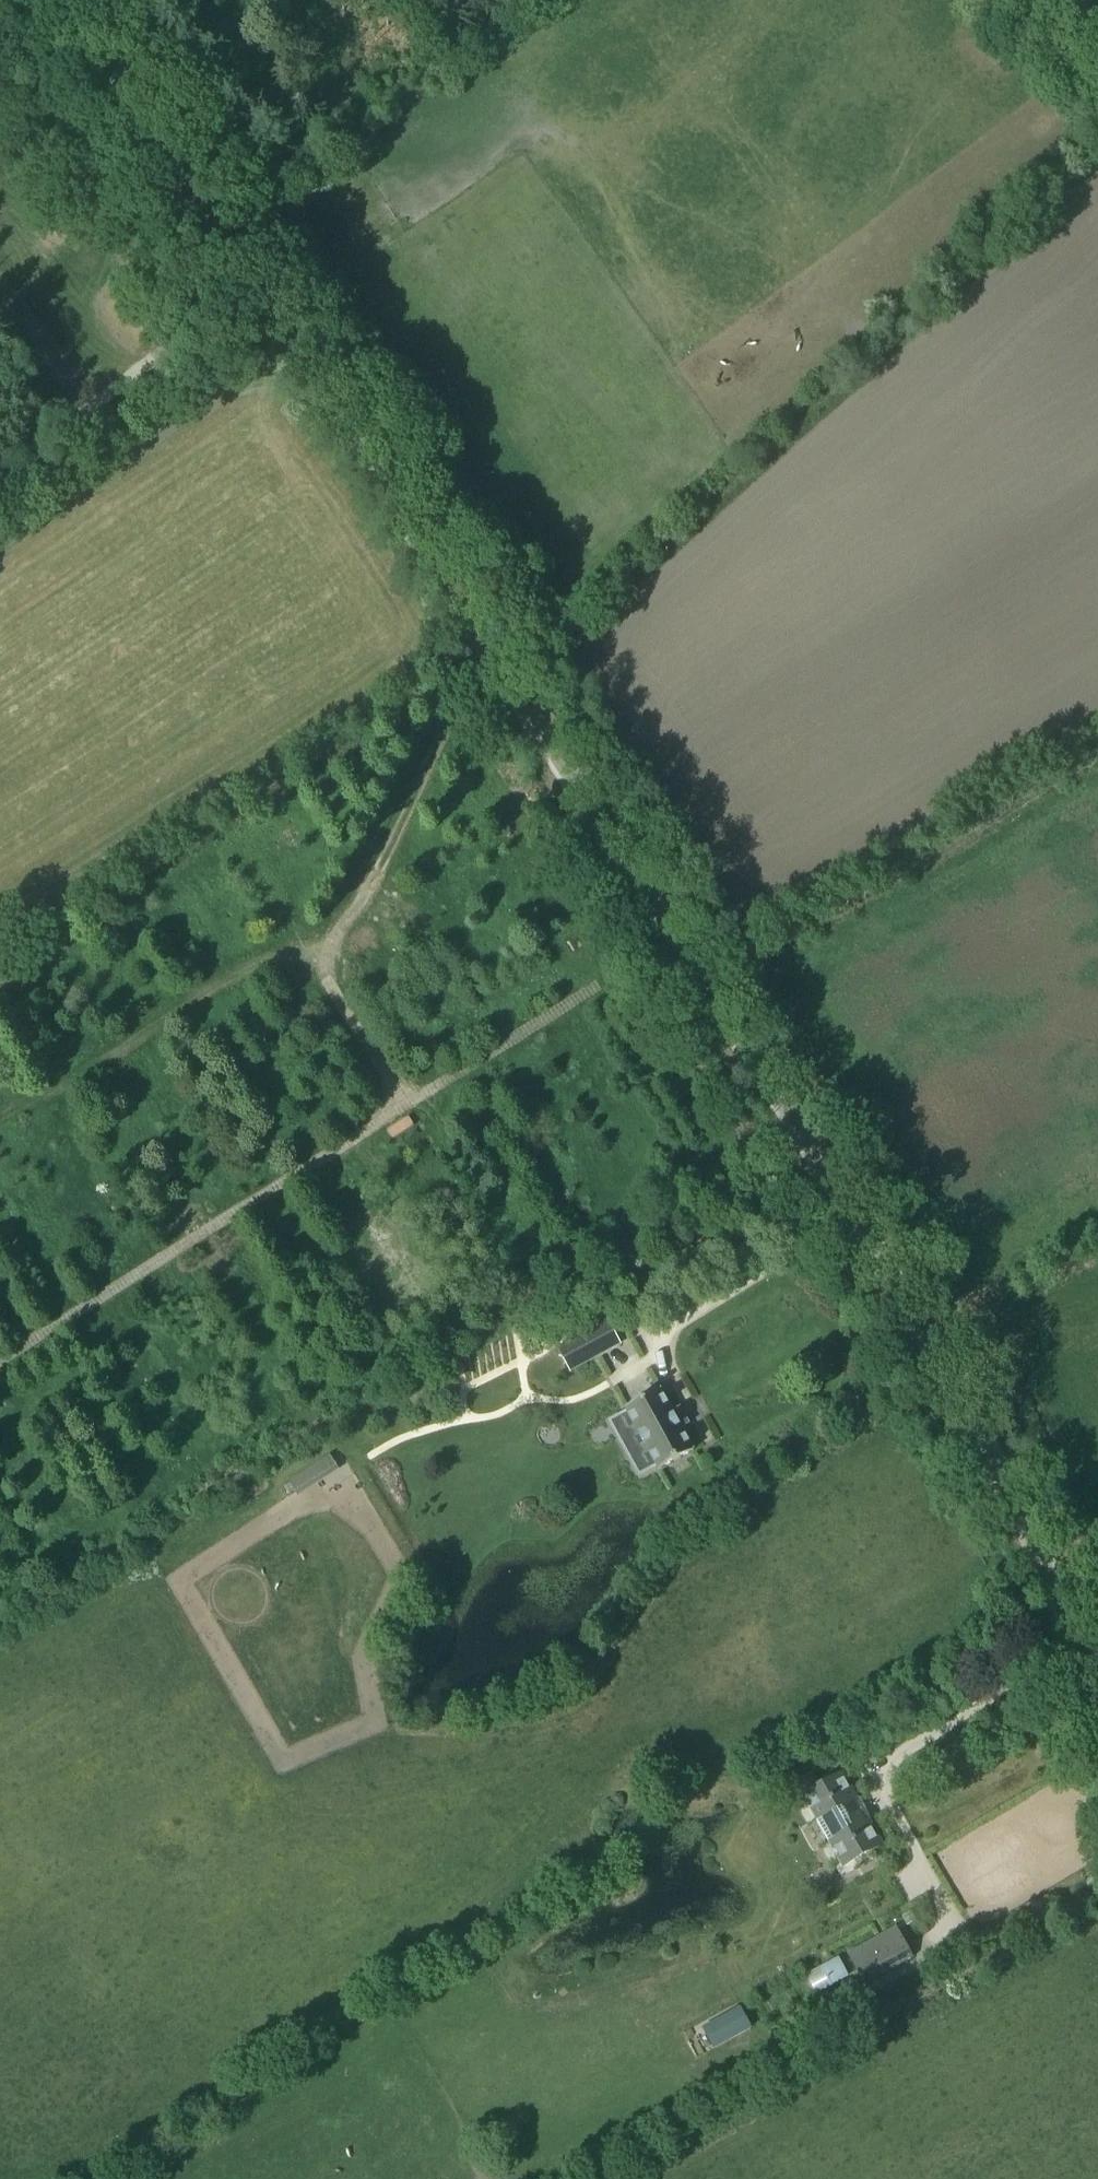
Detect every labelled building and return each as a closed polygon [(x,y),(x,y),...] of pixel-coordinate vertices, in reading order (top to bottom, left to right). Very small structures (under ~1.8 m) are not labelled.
[(570,1373),(619,1346),(607,1323),(557,1350),(570,1373)] [(658,1472),(693,1453),(659,1391),(625,1410),(658,1472)] [(805,1797),(820,1788),(813,1776),(787,1791),(794,1803),(805,1797)] [(863,1824),(852,1804),(854,1803),(840,1778),(820,1788),(805,1797),(819,1821),(816,1823),(828,1844),(830,1843),(844,1867),(879,1848),(865,1823),(863,1824)] [(863,1985),(911,1959),(897,1934),(850,1960),(863,1985)] [(743,2012),(706,2032),(715,2049),(752,2029),(743,2012)]
